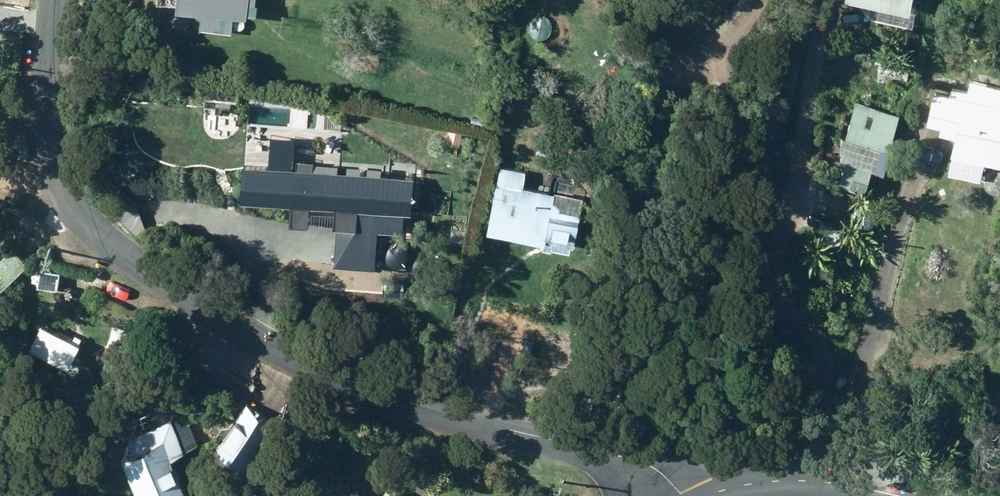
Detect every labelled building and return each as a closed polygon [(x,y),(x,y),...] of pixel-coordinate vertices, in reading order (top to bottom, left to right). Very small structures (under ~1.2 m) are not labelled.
[(234,52),(236,28),(257,30),(258,20),(256,20),(258,0),(181,0),(178,21),(203,23),(200,48),(234,52)] [(848,7),(913,19),(917,0),(849,0),(848,7)] [(949,100),(949,104),(932,100),(925,128),(940,131),(938,140),(954,143),(949,161),(952,162),(948,180),(981,188),(985,172),(999,175),(999,100),(995,99),(991,115),(973,111),(975,105),(949,100)] [(897,130),(854,117),(843,152),(887,165),(897,130)] [(415,174),(245,163),(243,197),(293,200),(291,219),(336,222),(333,267),(376,269),(379,225),(402,226),(404,207),(413,208),(415,174)] [(838,196),(863,204),(870,181),(844,173),(838,196)] [(573,263),(583,219),(522,206),(526,192),(500,186),(487,242),(550,256),(550,258),(573,263)] [(0,264),(0,292),(27,271),(13,254),(0,264)] [(32,356),(71,374),(81,352),(42,334),(32,356)] [(246,419),(224,444),(226,446),(219,455),(244,476),(273,441),(246,419)] [(176,471),(187,466),(172,433),(119,457),(137,495),(187,495),(176,471)]
